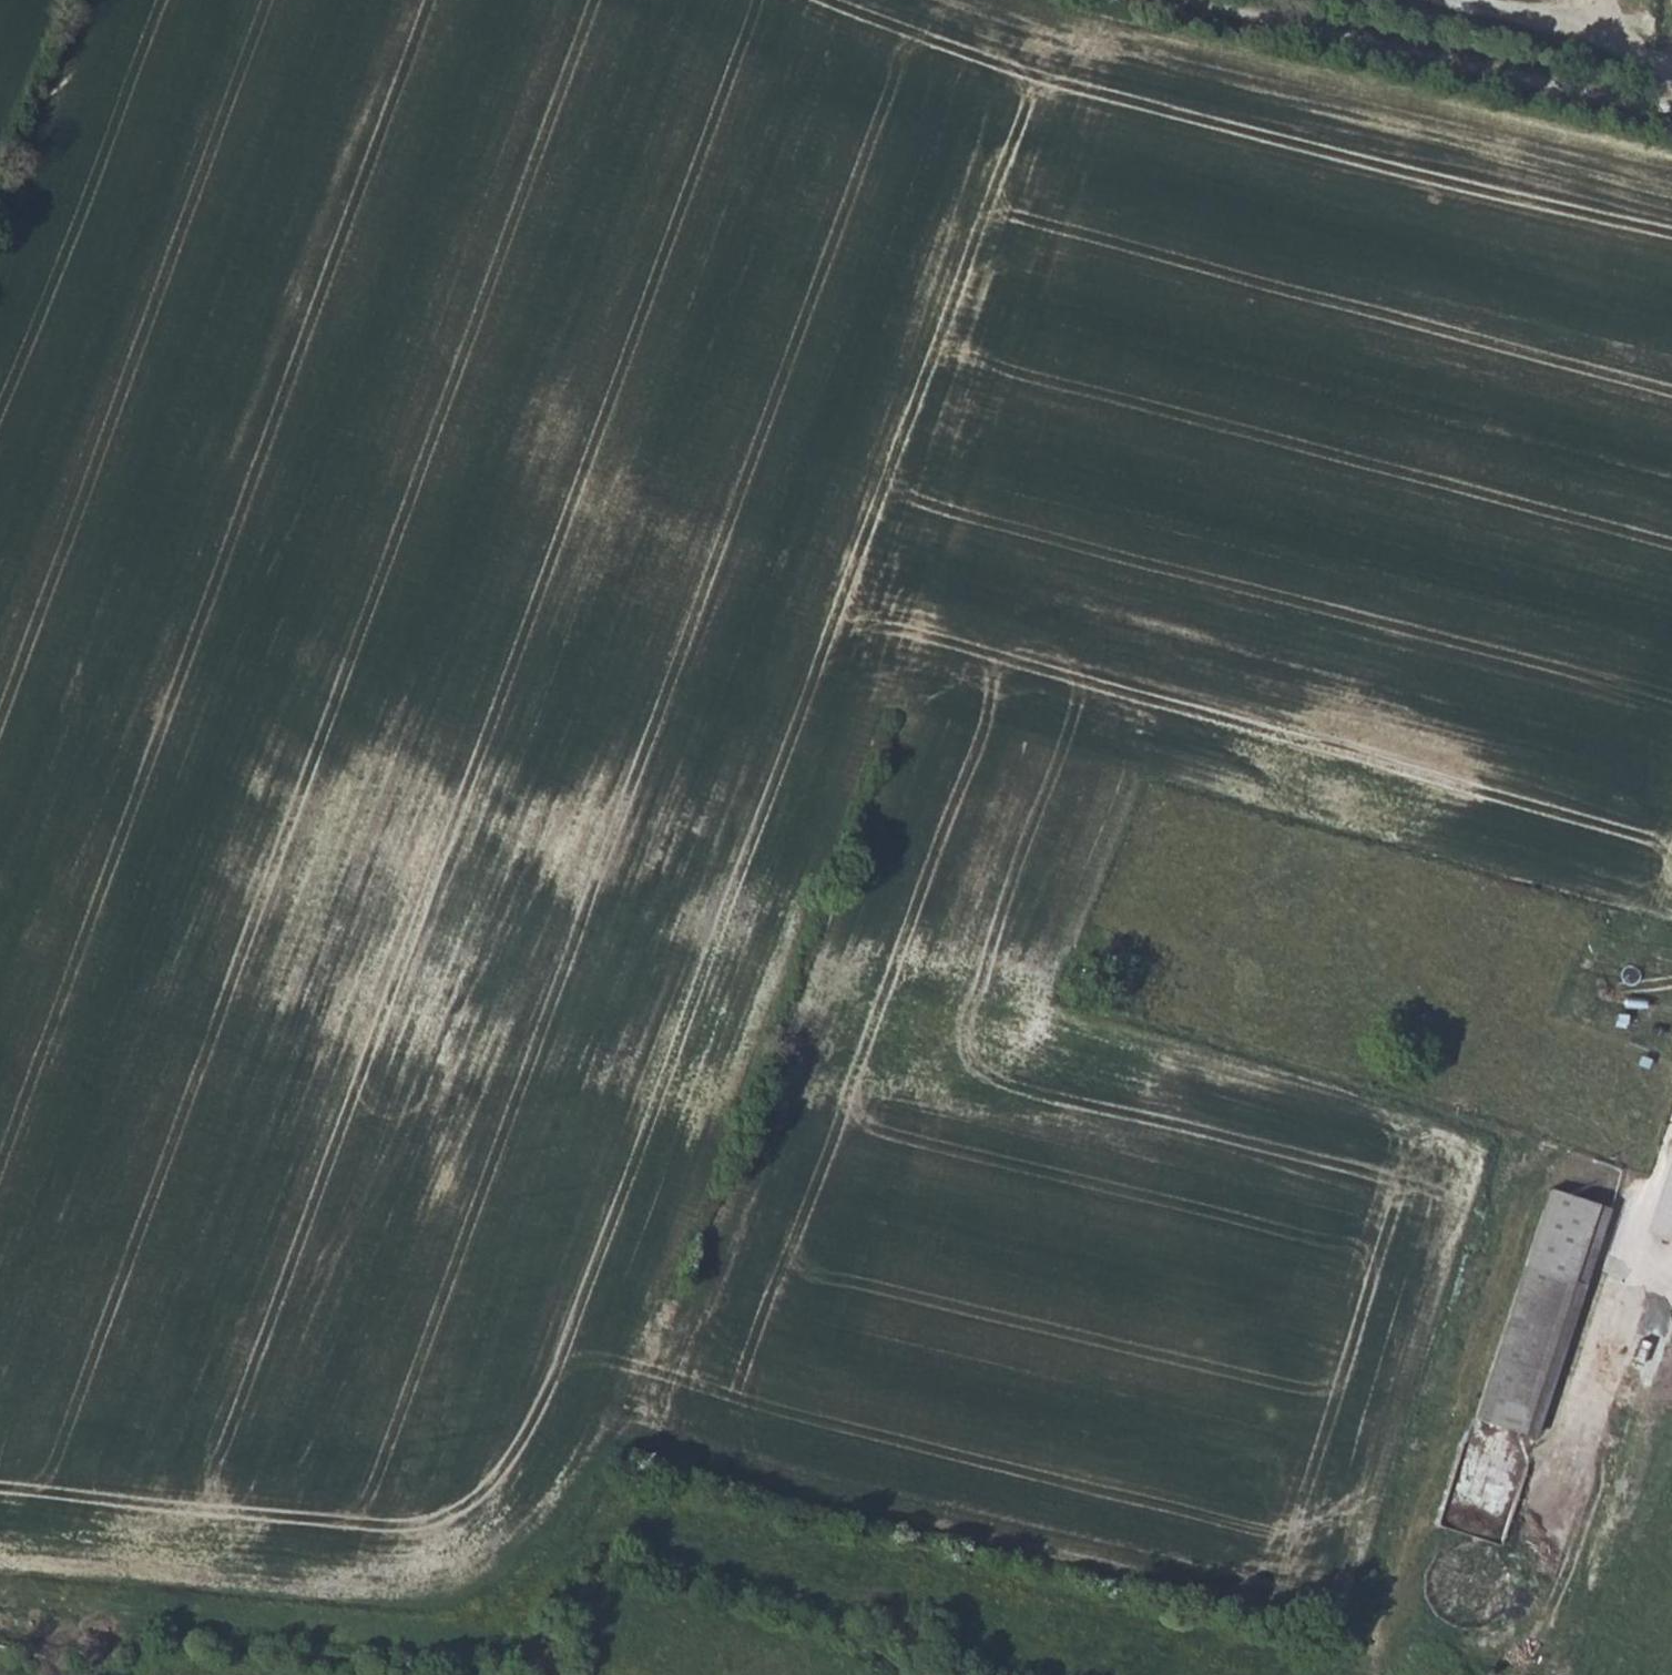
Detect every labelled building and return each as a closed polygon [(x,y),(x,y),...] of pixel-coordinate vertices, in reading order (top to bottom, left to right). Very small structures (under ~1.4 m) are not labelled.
[(1549,1185),(1536,1226),(1478,1415),(1539,1434),(1594,1249),(1607,1204),(1549,1185)] [(1661,1226),(1671,1230),(1671,1193),(1661,1226)]
